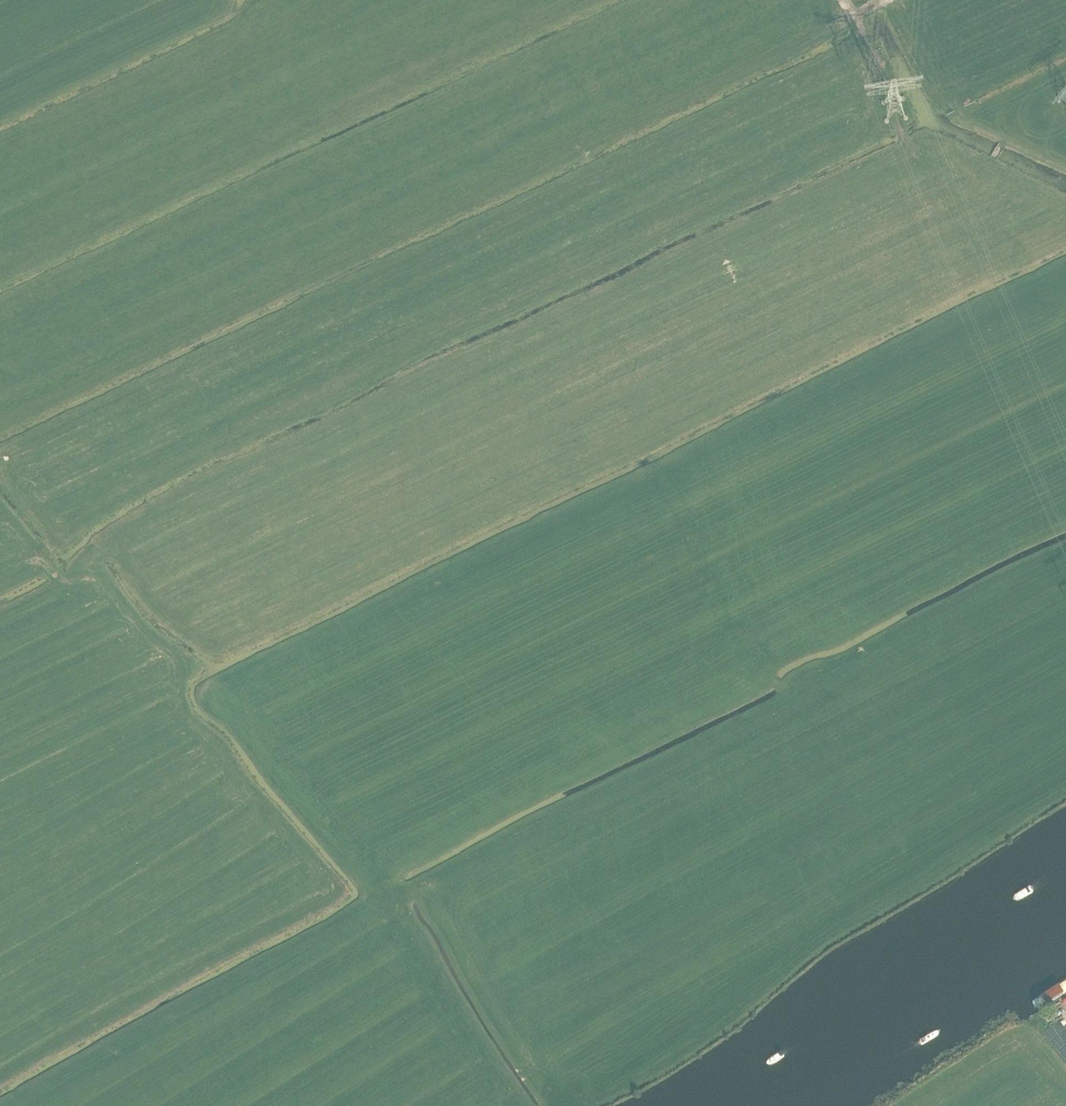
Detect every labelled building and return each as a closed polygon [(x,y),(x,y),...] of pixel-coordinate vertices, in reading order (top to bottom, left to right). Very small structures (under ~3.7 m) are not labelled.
[(1041,997),(1047,1005),(1065,993),(1065,983),(1041,997)] [(1054,1019),(1059,1030),(1065,1026),(1065,1018),(1064,1014),(1054,1019)]
